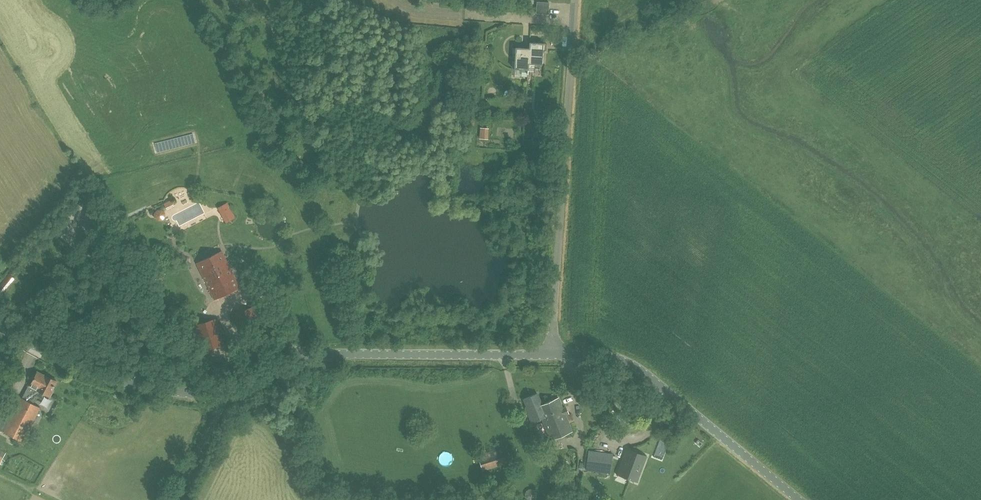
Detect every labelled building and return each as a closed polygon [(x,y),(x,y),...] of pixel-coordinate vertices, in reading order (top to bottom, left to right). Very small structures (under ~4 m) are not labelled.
[(548,43),(530,42),(529,48),(529,64),(542,65),(543,51),(547,51),(548,43)] [(529,64),(529,48),(516,47),(515,69),(529,70),(529,64)] [(489,128),(480,127),(480,138),(488,139),(489,128)] [(172,201),(165,204),(168,211),(175,208),(172,201)] [(235,217),(227,203),(218,208),(226,222),(235,217)] [(215,299),(240,287),(222,251),(197,263),(215,299)] [(261,326),(256,307),(234,313),(239,332),(261,326)] [(224,344),(217,319),(195,325),(203,350),(224,344)] [(193,330),(184,333),(188,346),(197,343),(193,330)] [(259,353),(255,341),(239,347),(243,359),(259,353)] [(38,372),(30,386),(34,388),(31,393),(37,396),(42,399),(45,393),(50,396),(54,390),(53,389),(57,381),(55,380),(56,379),(51,377),(51,378),(45,375),(45,376),(38,372)] [(544,417),(553,440),(573,431),(566,415),(570,414),(566,406),(563,407),(559,398),(543,405),(538,393),(524,399),(527,407),(526,407),(532,422),(544,417)] [(24,399),(21,398),(16,395),(2,423),(7,426),(4,432),(23,441),(40,408),(33,404),(24,399)] [(511,460),(504,443),(477,453),(483,470),(511,460)] [(617,474),(625,477),(637,482),(647,456),(626,448),(626,449),(617,474)] [(614,454),(589,451),(587,470),(611,473),(614,454)]
